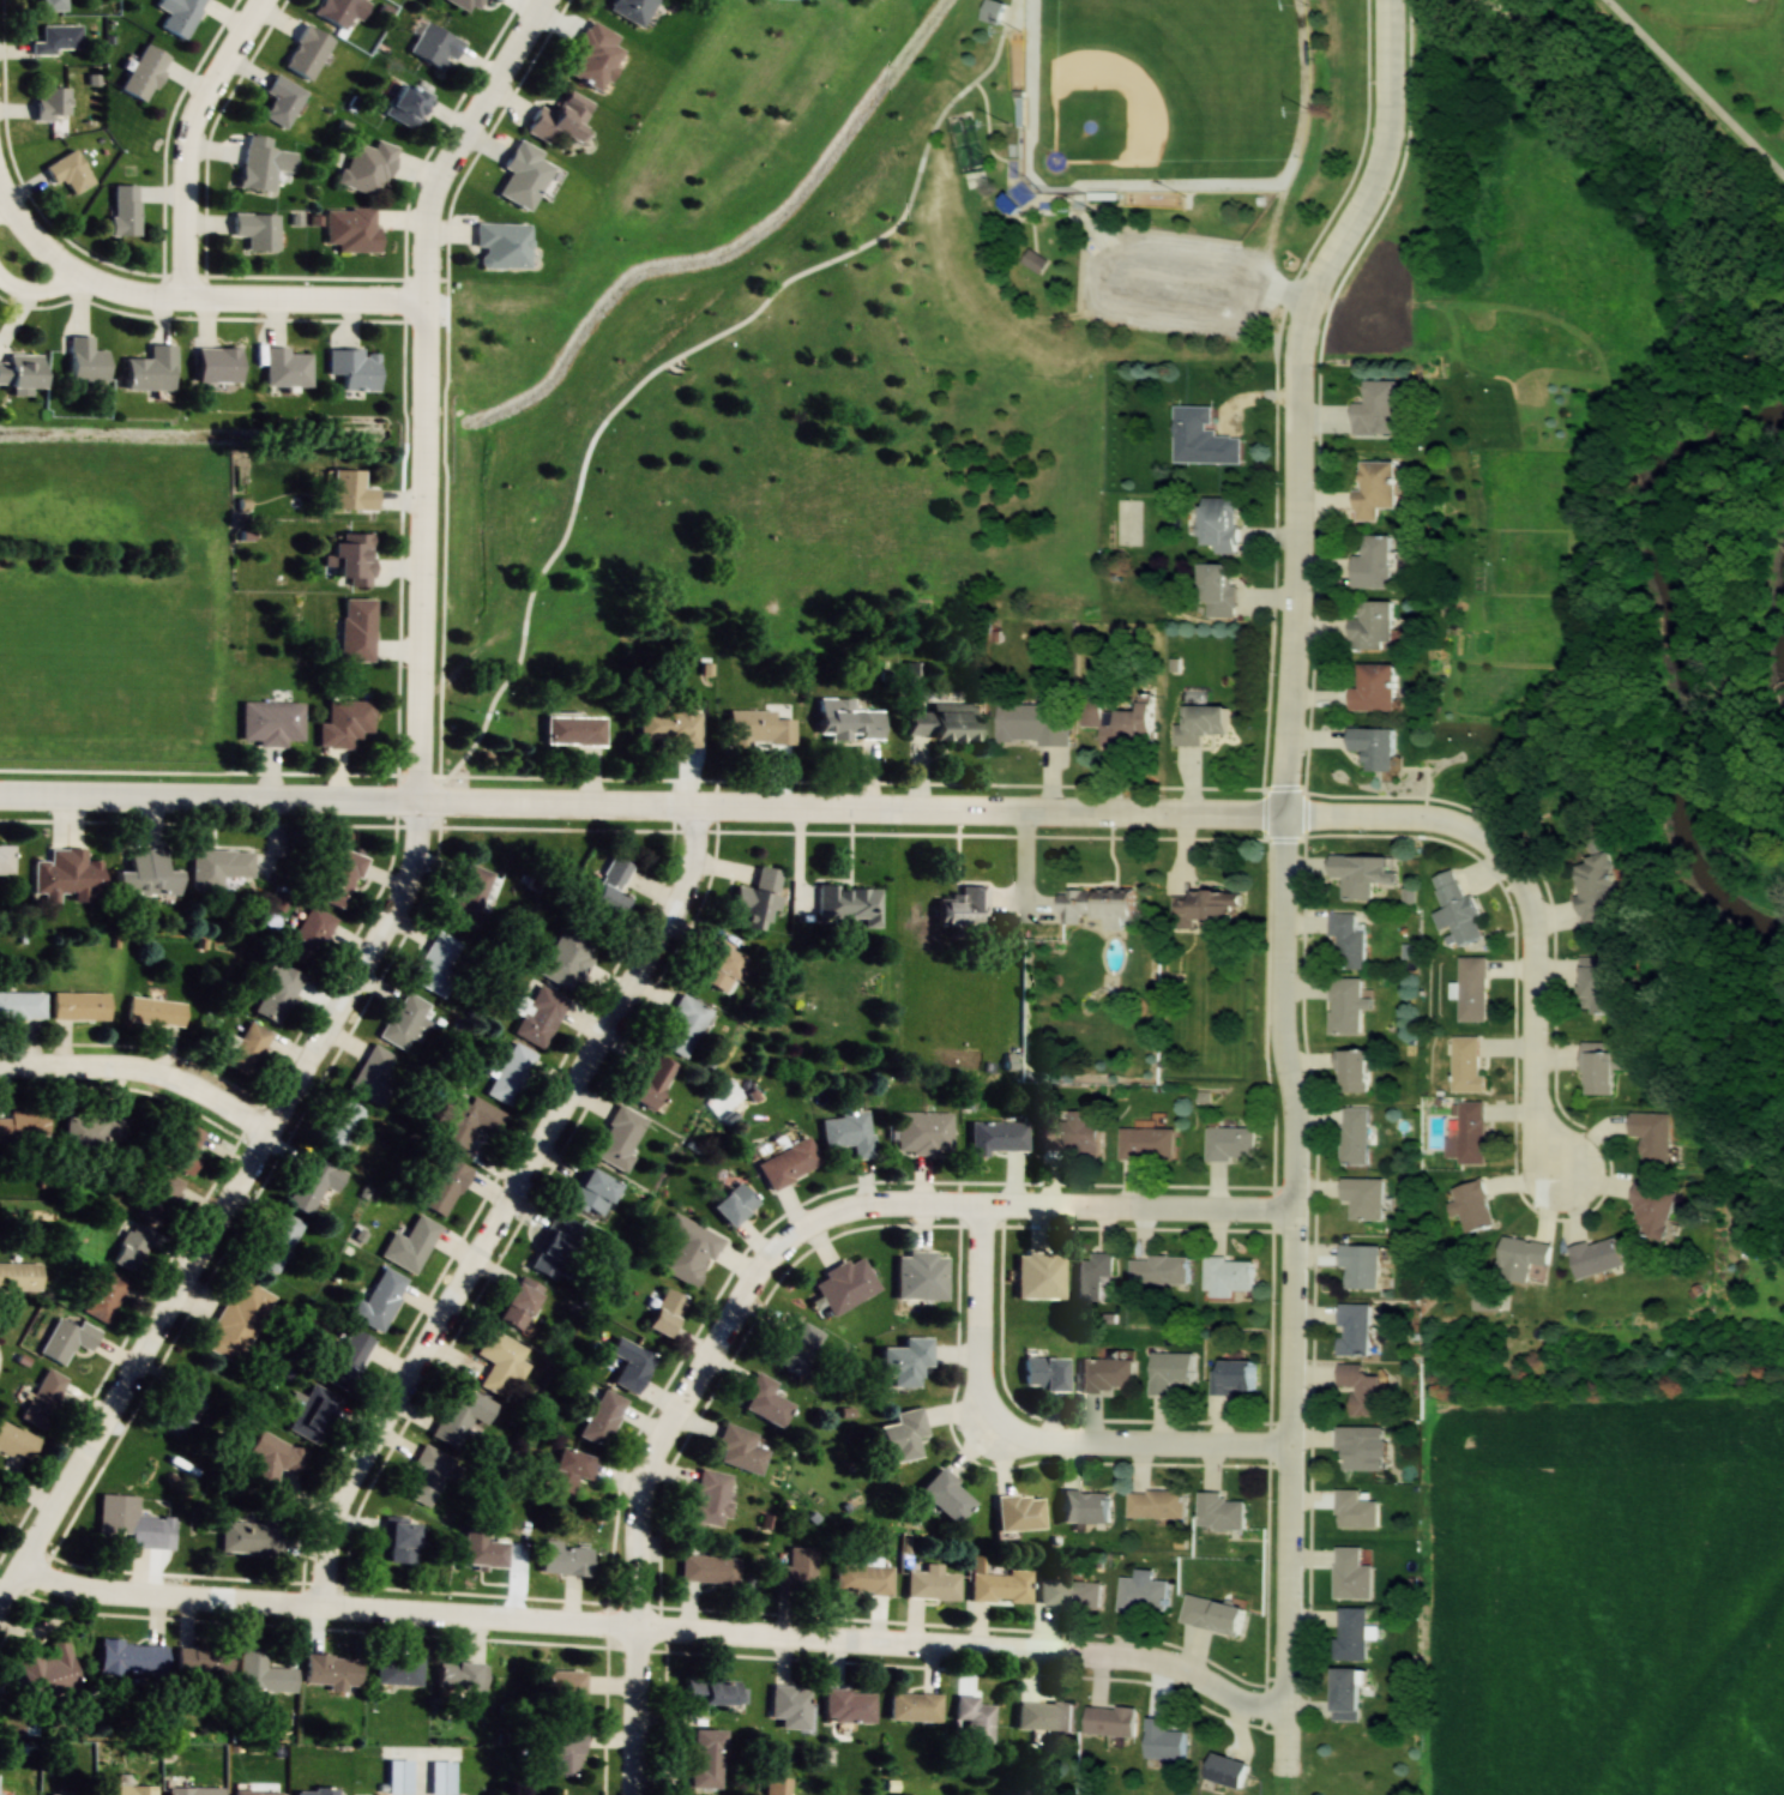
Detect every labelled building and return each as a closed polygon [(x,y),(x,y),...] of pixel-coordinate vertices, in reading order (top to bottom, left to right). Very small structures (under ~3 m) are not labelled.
[(40,10),(64,10),(64,0),(40,0),(40,10)] [(155,6),(167,11),(160,28),(185,39),(202,0),(158,0),(155,6)] [(359,0),(320,0),(312,12),(341,29),(359,0)] [(474,16),(483,0),(446,0),(474,16)] [(605,9),(638,27),(653,0),(610,0),(605,9)] [(572,48),(579,52),(567,73),(598,90),(620,50),(610,45),(616,35),(587,19),(572,48)] [(407,50),(442,72),(461,43),(426,21),(407,50)] [(29,52),(80,52),(80,24),(40,24),(40,40),(29,40),(29,52)] [(281,66),(308,81),(331,39),(303,24),(281,66)] [(118,88),(142,102),(168,57),(144,43),(118,88)] [(305,92),(273,73),(262,91),(272,97),(262,115),(283,128),(305,92)] [(429,97),(402,80),(382,112),(409,129),(429,97)] [(34,121),(64,121),(64,86),(34,86),(34,121)] [(571,139),(589,100),(563,89),(553,112),(536,104),(524,132),(545,141),(550,129),(571,139)] [(496,193),(525,210),(551,166),(537,157),(540,151),(517,138),(500,166),(509,171),(496,193)] [(395,145),(376,140),(373,148),(351,140),(337,184),(380,197),(395,145)] [(275,148),(242,144),(238,187),(271,190),(275,148)] [(92,182),(74,149),(42,166),(51,183),(62,177),(71,194),(92,182)] [(136,185),(110,185),(110,235),(136,235),(136,185)] [(1021,205),(1006,192),(996,204),(1010,217),(1021,205)] [(375,251),(375,208),(324,208),(324,242),(336,242),(336,251),(375,251)] [(231,235),(245,235),(245,249),(275,249),(275,213),(231,213),(231,235)] [(479,246),(479,266),(524,266),(525,223),(474,222),(473,246),(479,246)] [(1019,261),(1037,274),(1047,261),(1029,248),(1019,261)] [(104,380),(104,350),(90,350),(90,336),(67,336),(67,380),(104,380)] [(122,358),(122,388),(171,388),(171,344),(147,344),(147,358),(122,358)] [(236,382),(236,347),(194,347),(194,382),(236,382)] [(286,347),(263,347),(263,385),(308,385),(308,352),(286,352),(286,347)] [(326,349),(326,374),(340,374),(340,390),(375,390),(375,349),(326,349)] [(4,353),(4,361),(0,361),(0,384),(9,384),(9,392),(38,392),(38,353),(4,353)] [(1353,403),(1352,431),(1398,432),(1399,380),(1365,380),(1365,403),(1353,403)] [(1241,436),(1212,435),(1212,405),(1173,405),(1173,461),(1241,462),(1241,436)] [(1394,461),(1358,461),(1358,489),(1352,489),(1352,520),(1376,520),(1376,507),(1394,507),(1394,461)] [(373,487),(360,487),(360,469),(330,469),(330,509),(373,509),(373,487)] [(1236,497),(1198,497),(1198,544),(1214,544),(1214,552),(1236,552),(1236,497)] [(347,586),(369,586),(369,532),(339,532),(339,542),(333,542),(333,578),(347,578),(347,586)] [(1390,534),(1363,534),(1363,555),(1352,555),(1352,587),(1390,587),(1390,534)] [(1202,616),(1233,616),(1233,563),(1202,563),(1202,616)] [(372,598),(340,598),(340,661),(372,661),(372,598)] [(1350,616),(1350,647),(1392,647),(1392,600),(1360,600),(1360,616),(1350,616)] [(1394,663),(1358,663),(1358,686),(1349,686),(1349,710),(1394,710),(1394,663)] [(1101,743),(1154,743),(1154,701),(1139,701),(1139,710),(1102,710),(1102,687),(1080,687),(1080,725),(1101,725),(1101,743)] [(1036,704),(998,703),(997,742),(1069,744),(1069,693),(1037,692),(1036,704)] [(855,710),(855,699),(819,698),(819,738),(881,739),(881,710),(855,710)] [(317,723),(317,747),(351,748),(351,735),(370,735),(371,701),(328,700),(327,723),(317,723)] [(639,711),(638,745),(700,746),(700,702),(677,701),(677,711),(639,711)] [(302,702),(239,702),(239,744),(285,744),(285,740),(302,740),(302,702)] [(975,740),(975,704),(930,704),(930,711),(907,711),(907,740),(975,740)] [(1202,745),(1202,734),(1228,734),(1228,706),(1182,706),(1182,724),(1173,724),(1173,745),(1202,745)] [(774,710),(727,710),(727,745),(793,745),(793,717),(774,717),(774,710)] [(604,745),(604,716),(544,716),(544,745),(604,745)] [(1393,771),(1393,728),(1348,728),(1348,750),(1364,750),(1364,771),(1393,771)] [(13,875),(13,844),(0,844),(0,875),(13,875)] [(362,856),(335,847),(319,900),(346,908),(362,856)] [(33,860),(33,893),(44,893),(44,903),(59,903),(59,893),(73,893),(73,902),(87,902),(87,891),(100,891),(100,861),(85,861),(85,848),(49,848),(49,860),(33,860)] [(114,871),(114,894),(177,895),(178,871),(163,871),(163,849),(129,848),(129,871),(114,871)] [(190,891),(222,891),(222,877),(251,877),(251,850),(191,850),(190,891)] [(1586,924),(1624,915),(1609,853),(1571,862),(1586,924)] [(631,865),(610,855),(587,905),(616,918),(626,895),(618,892),(631,865)] [(1343,877),(1343,900),(1371,900),(1371,883),(1396,883),(1396,871),(1393,871),(1393,856),(1331,855),(1330,877),(1343,877)] [(493,873),(464,864),(447,921),(476,929),(493,873)] [(735,885),(730,908),(742,910),(739,926),(763,931),(768,907),(774,908),(782,870),(757,865),(753,889),(735,885)] [(1460,946),(1487,935),(1471,896),(1464,899),(1452,869),(1431,878),(1444,909),(1432,914),(1439,931),(1451,926),(1460,946)] [(879,887),(817,885),(816,922),(878,924),(879,887)] [(987,927),(987,886),(960,886),(960,897),(937,897),(937,927),(987,927)] [(1079,924),(1080,915),(1105,916),(1105,929),(1122,929),(1123,918),(1133,918),(1134,891),(1059,889),(1058,924),(1079,924)] [(1172,921),(1241,922),(1241,893),(1173,892),(1172,921)] [(282,952),(308,967),(335,919),(309,905),(282,952)] [(1366,931),(1356,931),(1356,913),(1329,913),(1328,936),(1337,936),(1337,968),(1365,968),(1366,931)] [(537,973),(572,992),(599,942),(564,923),(537,973)] [(411,983),(444,997),(466,945),(433,931),(411,983)] [(723,994),(732,978),(735,980),(749,958),(715,938),(693,976),(723,994)] [(1619,1013),(1618,956),(1581,957),(1582,1013),(1619,1013)] [(1458,957),(1458,1021),(1486,1021),(1486,957),(1458,957)] [(253,992),(260,996),(252,1011),(277,1024),(302,975),(270,959),(253,992)] [(1361,1035),(1361,978),(1330,978),(1330,1035),(1361,1035)] [(530,1001),(520,996),(512,1011),(521,1016),(512,1034),(543,1049),(568,1000),(539,985),(530,1001)] [(377,1036),(405,1052),(431,1006),(403,990),(377,1036)] [(43,992),(0,993),(0,1019),(43,1019),(43,992)] [(107,993),(52,993),(52,1020),(107,1020),(107,993)] [(656,1044),(685,1059),(711,1009),(682,994),(656,1044)] [(180,1029),(184,1004),(129,997),(126,1021),(180,1029)] [(271,1033),(248,1021),(238,1039),(231,1035),(226,1045),(232,1048),(224,1064),(247,1077),(271,1033)] [(1451,1092),(1485,1092),(1485,1074),(1479,1074),(1479,1036),(1451,1036),(1451,1092)] [(510,1107),(537,1054),(513,1042),(501,1065),(491,1060),(486,1071),(495,1076),(485,1095),(510,1107)] [(403,1060),(371,1043),(347,1089),(379,1106),(403,1060)] [(1615,1094),(1615,1066),(1629,1066),(1629,1046),(1584,1046),(1584,1094),(1615,1094)] [(1369,1092),(1369,1050),(1339,1050),(1339,1092),(1369,1092)] [(673,1063),(653,1054),(643,1077),(635,1073),(624,1098),(653,1110),(673,1063)] [(504,1113),(470,1097),(466,1105),(455,1099),(453,1106),(445,1102),(430,1133),(464,1148),(474,1126),(494,1135),(504,1113)] [(339,1158),(366,1113),(342,1098),(314,1143),(339,1158)] [(1445,1137),(1445,1157),(1458,1157),(1458,1163),(1485,1163),(1484,1102),(1456,1102),(1456,1137),(1445,1137)] [(620,1171),(648,1122),(618,1105),(590,1155),(620,1171)] [(1368,1107),(1341,1107),(1341,1165),(1368,1165),(1368,1107)] [(46,1110),(8,1110),(8,1117),(0,1117),(0,1141),(46,1141),(46,1110)] [(824,1149),(852,1146),(853,1159),(873,1157),(868,1111),(821,1116),(824,1149)] [(1067,1121),(1040,1121),(1039,1157),(1098,1158),(1099,1120),(1090,1120),(1090,1112),(1067,1111),(1067,1121)] [(896,1154),(951,1154),(951,1112),(896,1112),(896,1154)] [(1631,1136),(1643,1136),(1643,1163),(1671,1163),(1670,1113),(1630,1113),(1631,1136)] [(63,1115),(62,1143),(122,1144),(123,1116),(63,1115)] [(199,1157),(192,1154),(203,1132),(179,1120),(158,1161),(189,1176),(199,1157)] [(970,1153),(1026,1154),(1026,1122),(970,1122),(970,1153)] [(1253,1126),(1205,1126),(1205,1160),(1253,1160),(1253,1126)] [(1174,1128),(1119,1128),(1119,1160),(1174,1160),(1174,1128)] [(820,1165),(807,1138),(756,1163),(770,1190),(820,1165)] [(345,1174),(310,1155),(283,1203),(307,1216),(324,1187),(334,1193),(345,1174)] [(444,1219),(469,1169),(442,1156),(417,1206),(444,1219)] [(565,1201),(595,1220),(617,1186),(587,1167),(565,1201)] [(1382,1221),(1382,1179),(1340,1179),(1340,1201),(1351,1201),(1351,1221),(1382,1221)] [(1451,1188),(1455,1201),(1449,1202),(1453,1218),(1461,1215),(1466,1234),(1496,1225),(1483,1179),(1451,1188)] [(729,1228),(756,1204),(738,1183),(711,1207),(729,1228)] [(1642,1235),(1665,1241),(1677,1192),(1639,1183),(1629,1220),(1645,1224),(1642,1235)] [(302,1223),(276,1210),(252,1261),(278,1273),(302,1223)] [(556,1282),(582,1226),(554,1213),(528,1269),(556,1282)] [(413,1275),(439,1227),(416,1215),(404,1239),(392,1232),(379,1256),(413,1275)] [(660,1270),(696,1287),(719,1238),(673,1215),(662,1236),(673,1241),(660,1270)] [(133,1274),(156,1234),(133,1220),(109,1261),(133,1274)] [(1617,1235),(1572,1248),(1580,1278),(1626,1266),(1617,1235)] [(1500,1267),(1506,1268),(1504,1278),(1530,1283),(1533,1263),(1550,1266),(1553,1244),(1504,1236),(1500,1267)] [(1340,1268),(1346,1268),(1346,1290),(1379,1290),(1379,1246),(1340,1246),(1340,1268)] [(896,1252),(896,1300),(945,1300),(945,1252),(896,1252)] [(1061,1252),(1015,1252),(1015,1299),(1061,1299),(1061,1252)] [(1113,1277),(1113,1253),(1090,1253),(1090,1259),(1075,1260),(1075,1301),(1102,1301),(1102,1277),(1113,1277)] [(878,1291),(860,1255),(811,1280),(829,1316),(878,1291)] [(1189,1284),(1189,1257),(1131,1257),(1131,1284),(1189,1284)] [(1234,1296),(1234,1292),(1253,1292),(1254,1260),(1204,1258),(1204,1295),(1234,1296)] [(0,1262),(0,1291),(40,1291),(40,1262),(0,1262)] [(349,1317),(382,1333),(407,1279),(380,1267),(364,1303),(357,1299),(349,1317)] [(107,1323),(127,1281),(99,1268),(79,1309),(107,1323)] [(542,1289),(519,1275),(495,1318),(518,1331),(542,1289)] [(272,1294),(235,1277),(203,1349),(240,1365),(272,1294)] [(666,1337),(685,1299),(663,1288),(645,1327),(666,1337)] [(1370,1305),(1339,1305),(1339,1356),(1370,1356),(1370,1305)] [(38,1353),(62,1366),(74,1344),(88,1351),(97,1334),(59,1314),(38,1353)] [(791,1341),(775,1334),(764,1357),(800,1375),(821,1333),(800,1323),(791,1341)] [(374,1341),(351,1328),(322,1380),(345,1392),(374,1341)] [(525,1364),(519,1361),(525,1347),(487,1328),(475,1354),(490,1362),(478,1386),(507,1400),(525,1364)] [(890,1387),(919,1387),(919,1367),(930,1367),(930,1338),(903,1338),(903,1348),(881,1348),(881,1379),(890,1379),(890,1387)] [(610,1382),(633,1395),(653,1358),(631,1346),(610,1382)] [(1193,1352),(1150,1352),(1150,1395),(1171,1395),(1171,1383),(1193,1383),(1193,1352)] [(1063,1357),(1023,1357),(1023,1391),(1063,1391),(1063,1357)] [(1133,1359),(1080,1359),(1080,1392),(1133,1392),(1133,1359)] [(1255,1360),(1220,1360),(1220,1371),(1210,1371),(1210,1394),(1255,1394),(1255,1360)] [(1364,1365),(1339,1365),(1338,1386),(1353,1386),(1353,1416),(1379,1416),(1379,1375),(1364,1375),(1364,1365)] [(67,1379),(43,1368),(19,1418),(42,1430),(67,1379)] [(768,1393),(774,1383),(755,1371),(736,1404),(778,1428),(791,1406),(768,1393)] [(189,1439),(210,1394),(177,1378),(156,1423),(189,1439)] [(292,1391),(287,1404),(296,1408),(286,1430),(317,1444),(338,1397),(310,1383),(304,1397),(292,1391)] [(493,1403),(456,1384),(430,1437),(454,1449),(470,1418),(482,1424),(493,1403)] [(627,1402),(604,1389),(578,1435),(601,1448),(627,1402)] [(919,1458),(915,1439),(925,1437),(920,1408),(893,1413),(895,1424),(880,1427),(887,1464),(919,1458)] [(0,1421),(0,1451),(27,1464),(38,1440),(0,1421)] [(755,1434),(722,1423),(714,1447),(720,1449),(716,1462),(755,1474),(763,1449),(751,1445),(755,1434)] [(1375,1471),(1375,1427),(1336,1427),(1336,1451),(1350,1451),(1350,1471),(1375,1471)] [(308,1453),(257,1431),(248,1453),(257,1457),(250,1475),(273,1484),(280,1467),(299,1475),(308,1453)] [(411,1464),(418,1468),(404,1495),(428,1508),(453,1461),(422,1444),(411,1464)] [(600,1462),(562,1447),(546,1487),(570,1496),(577,1477),(591,1483),(600,1462)] [(729,1475),(698,1469),(688,1522),(719,1528),(729,1475)] [(952,1525),(974,1503),(939,1469),(917,1491),(952,1525)] [(1360,1490),(1337,1490),(1337,1529),(1379,1529),(1379,1501),(1360,1501),(1360,1490)] [(1062,1523),(1109,1523),(1109,1491),(1062,1491),(1062,1523)] [(1128,1518),(1186,1518),(1186,1491),(1128,1491),(1128,1518)] [(1224,1492),(1198,1492),(1198,1529),(1246,1529),(1246,1501),(1224,1501),(1224,1492)] [(153,1548),(154,1515),(136,1514),(137,1496),(98,1494),(97,1532),(129,1533),(129,1547),(153,1548)] [(997,1532),(1042,1529),(1040,1494),(995,1496),(997,1532)] [(282,1554),(283,1514),(259,1513),(259,1523),(220,1522),(219,1552),(282,1554)] [(416,1563),(417,1519),(384,1518),(383,1562),(416,1563)] [(463,1567),(504,1568),(504,1543),(484,1542),(485,1530),(464,1529),(463,1567)] [(586,1577),(587,1549),(560,1547),(560,1541),(542,1541),(541,1575),(586,1577)] [(776,1566),(776,1589),(814,1589),(814,1547),(788,1547),(788,1566),(776,1566)] [(1362,1599),(1362,1547),(1334,1547),(1334,1599),(1362,1599)] [(679,1582),(735,1586),(737,1558),(681,1554),(679,1582)] [(971,1601),(1029,1604),(1031,1573),(984,1571),(985,1556),(973,1555),(971,1601)] [(891,1595),(892,1568),(836,1565),(835,1593),(891,1595)] [(906,1600),(958,1600),(959,1574),(942,1574),(942,1565),(925,1565),(925,1573),(907,1573),(906,1600)] [(1117,1611),(1166,1613),(1168,1580),(1119,1578),(1117,1611)] [(1041,1580),(1040,1606),(1100,1608),(1101,1582),(1041,1580)] [(1241,1635),(1246,1606),(1185,1596),(1180,1624),(1241,1635)] [(1366,1660),(1366,1608),(1336,1608),(1336,1660),(1366,1660)] [(47,1644),(49,1653),(19,1660),(28,1702),(78,1691),(67,1639),(47,1644)] [(98,1643),(98,1676),(165,1677),(165,1643),(98,1643)] [(229,1646),(175,1646),(175,1676),(229,1676),(229,1646)] [(264,1649),(240,1648),(238,1689),(293,1691),(294,1668),(263,1667),(264,1649)] [(357,1688),(358,1657),(305,1655),(304,1686),(357,1688)] [(417,1658),(375,1657),(374,1685),(416,1685),(417,1658)] [(437,1689),(484,1689),(484,1664),(437,1664),(437,1689)] [(1333,1720),(1359,1720),(1359,1668),(1333,1668),(1333,1720)] [(582,1697),(582,1671),(543,1671),(543,1697),(582,1697)] [(740,1704),(741,1681),(685,1678),(684,1701),(740,1704)] [(770,1686),(770,1719),(780,1719),(780,1730),(808,1730),(809,1686),(770,1686)] [(824,1691),(824,1723),(872,1723),(872,1691),(824,1691)] [(939,1695),(889,1694),(888,1722),(939,1723),(939,1695)] [(991,1745),(993,1705),(977,1704),(977,1697),(955,1696),(954,1720),(966,1720),(965,1744),(991,1745)] [(1072,1704),(1018,1701),(1017,1731),(1071,1733),(1072,1704)] [(1136,1708),(1085,1707),(1084,1735),(1135,1736),(1136,1708)] [(1186,1732),(1168,1732),(1168,1719),(1147,1719),(1147,1759),(1186,1759),(1186,1732)] [(578,1728),(553,1728),(553,1774),(578,1774),(578,1728)] [(720,1730),(690,1730),(690,1789),(720,1789),(720,1730)] [(1206,1778),(1242,1790),(1250,1764),(1214,1753),(1206,1778)] [(408,1760),(386,1760),(386,1794),(408,1794),(408,1760)] [(451,1763),(430,1763),(430,1794),(451,1794),(451,1763)] [(788,1779),(765,1779),(765,1794),(787,1794),(788,1779)] [(154,1786),(102,1785),(102,1794),(154,1794),(154,1786)]
